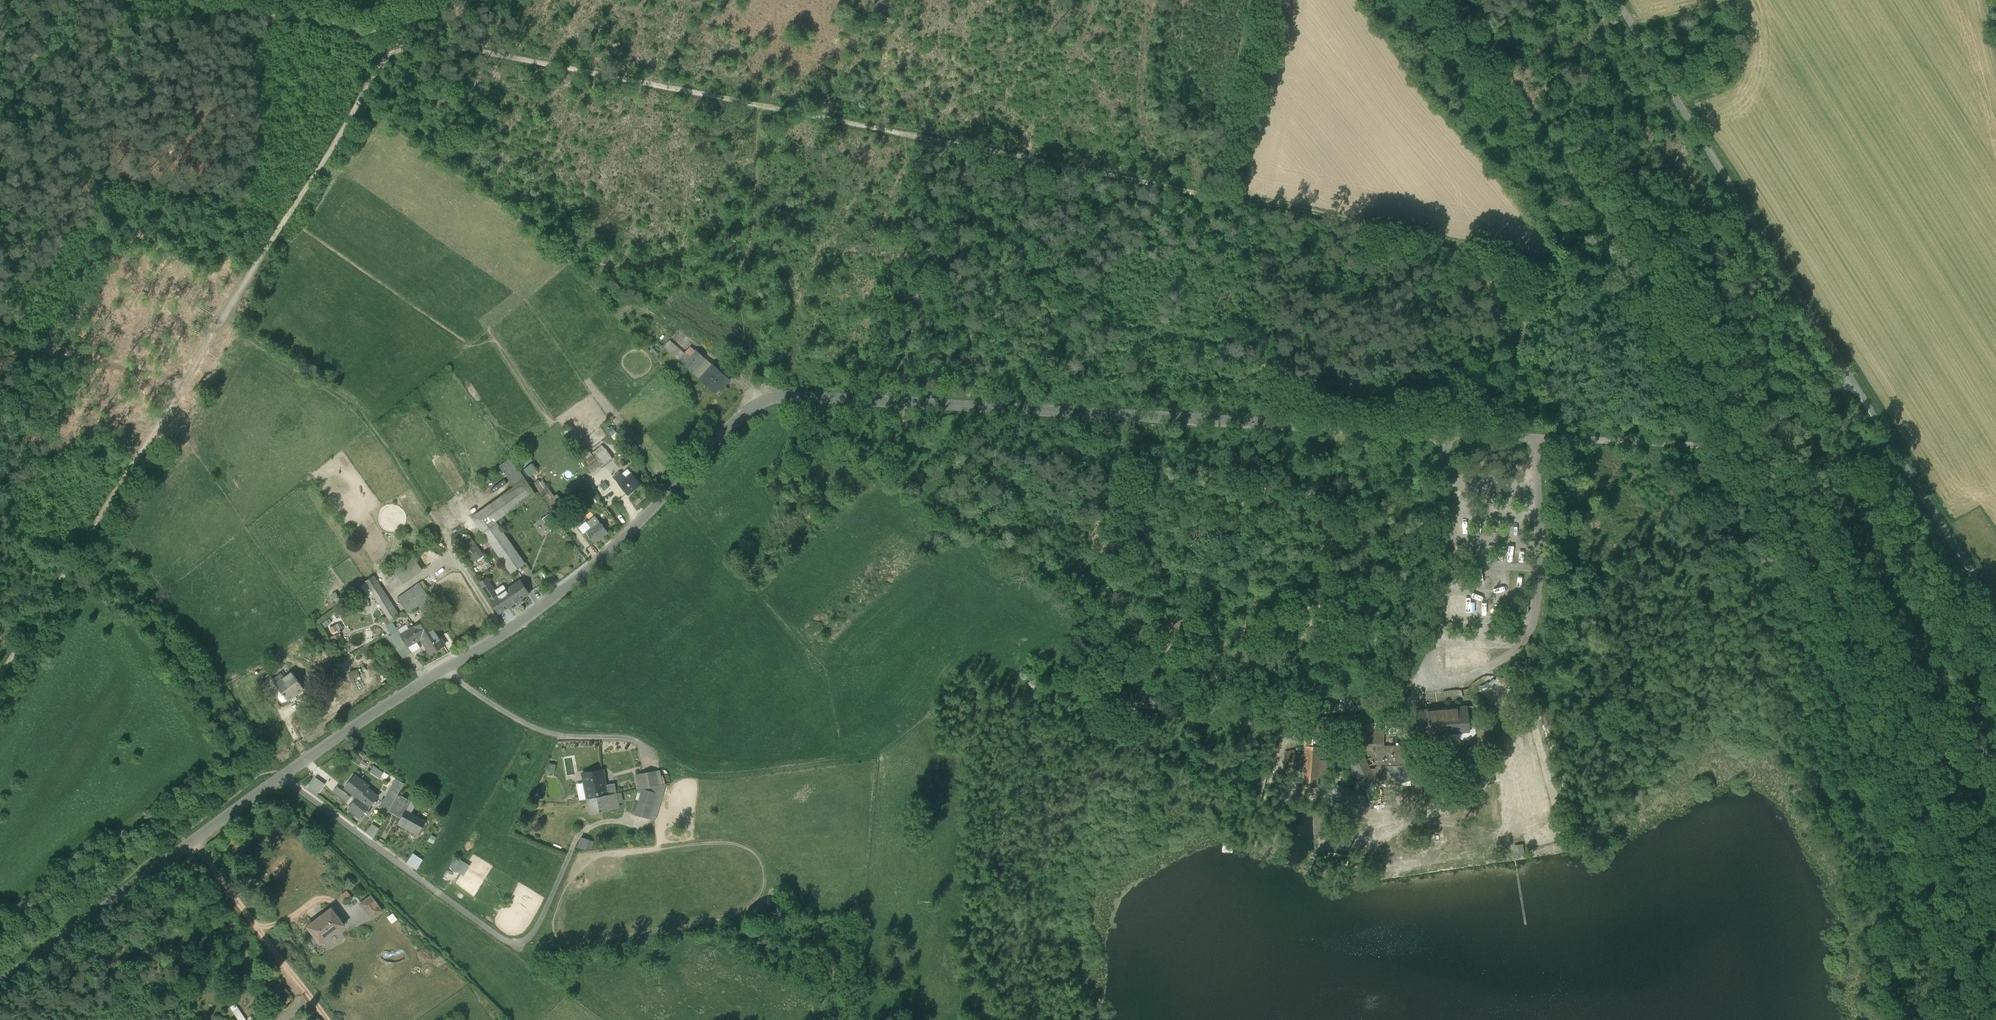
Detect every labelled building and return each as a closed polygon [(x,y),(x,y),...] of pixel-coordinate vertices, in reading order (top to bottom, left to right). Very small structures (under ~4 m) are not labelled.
[(684,353),(669,340),(663,346),(679,360),(684,353)] [(684,353),(679,360),(683,364),(695,351),(691,347),(684,353)] [(692,372),(705,358),(696,350),(695,351),(683,364),(692,372)] [(705,358),(692,372),(700,379),(712,365),(705,358)] [(729,380),(712,365),(700,379),(715,392),(721,385),(723,386),(729,380)] [(1756,445),(1751,449),(1754,454),(1760,451),(1756,445)] [(605,449),(593,457),(600,467),(612,459),(605,449)] [(520,483),(525,480),(517,468),(506,476),(514,488),(520,483)] [(631,474),(625,479),(620,473),(614,477),(619,483),(619,484),(628,495),(640,484),(631,474)] [(534,494),(525,480),(520,483),(529,497),(534,494)] [(514,488),(486,507),(496,521),(529,497),(520,483),(514,488)] [(496,521),(486,507),(472,517),(511,573),(525,563),(496,521)] [(569,518),(562,508),(557,511),(565,521),(569,518)] [(608,533),(595,516),(587,523),(591,527),(586,532),(594,543),(608,533)] [(484,555),(470,535),(456,544),(470,565),(471,564),(475,561),(477,560),(484,555)] [(484,555),(477,560),(485,570),(491,566),(484,555)] [(385,578),(392,590),(420,572),(413,560),(385,578)] [(397,616),(382,593),(384,592),(374,577),(366,582),(391,620),(397,616)] [(497,596),(486,579),(480,583),(491,600),(497,596)] [(528,594),(520,581),(507,590),(515,603),(528,594)] [(419,583),(398,598),(408,613),(419,606),(430,598),(419,583)] [(497,596),(491,600),(499,613),(515,603),(507,590),(497,596)] [(430,598),(419,606),(426,616),(436,609),(430,598)] [(401,635),(406,645),(407,646),(416,641),(421,638),(420,637),(433,629),(427,619),(409,630),(401,635)] [(331,628),(335,634),(346,627),(342,621),(331,628)] [(398,632),(398,630),(393,622),(386,626),(392,636),(393,635),(398,632)] [(401,635),(409,630),(406,625),(398,630),(398,632),(401,635)] [(444,646),(433,629),(420,637),(421,638),(431,654),(444,646)] [(406,645),(400,635),(401,635),(398,632),(393,635),(401,648),(406,645)] [(401,648),(393,635),(392,636),(388,638),(403,658),(411,653),(407,646),(406,645),(401,648)] [(420,648),(416,641),(407,646),(411,653),(420,648)] [(276,684),(271,677),(270,677),(268,674),(258,682),(270,698),(280,691),(275,684),(276,684)] [(304,689),(296,678),(287,685),(283,679),(276,684),(275,684),(280,691),(288,701),(304,689)] [(1297,708),(1298,723),(1301,722),(1311,721),(1312,721),(1311,707),(1297,708)] [(1415,711),(1417,735),(1436,734),(1469,731),(1467,707),(1415,711)] [(1164,731),(1180,735),(1183,724),(1180,724),(1181,722),(1167,718),(1164,731)] [(1301,722),(1303,736),(1312,735),(1311,721),(1301,722)] [(1358,743),(1367,743),(1367,730),(1355,737),(1358,743)] [(1367,743),(1383,743),(1383,730),(1367,730),(1367,743)] [(1347,746),(1366,788),(1376,783),(1375,782),(1370,769),(1358,743),(1355,737),(1353,732),(1338,733),(1344,747),(1347,746)] [(1313,735),(1312,746),(1305,746),(1302,787),(1316,788),(1319,750),(1320,735),(1313,735)] [(1411,780),(1410,765),(1409,745),(1376,746),(1377,766),(1378,766),(1378,768),(1370,769),(1375,782),(1381,782),(1411,780)] [(1347,746),(1344,747),(1363,789),(1366,788),(1347,746)] [(1285,754),(1289,773),(1298,771),(1294,752),(1285,754)] [(383,773),(374,766),(371,771),(380,778),(383,773)] [(603,770),(582,773),(587,799),(606,795),(605,785),(603,770)] [(655,771),(637,775),(639,787),(644,788),(657,785),(655,771)] [(368,785),(357,776),(352,783),(350,782),(345,788),(350,792),(351,790),(358,796),(359,795),(365,787),(366,787),(368,785)] [(324,784),(315,778),(308,788),(317,794),(324,784)] [(396,780),(390,790),(398,794),(404,784),(396,780)] [(614,784),(605,785),(606,795),(616,793),(614,784)] [(350,797),(337,786),(332,792),(346,803),(350,797)] [(366,787),(365,787),(359,795),(371,805),(371,804),(377,797),(366,787)] [(390,790),(381,807),(389,811),(394,802),(398,794),(390,790)] [(656,793),(643,790),(635,814),(648,818),(656,793)] [(606,795),(587,799),(591,814),(619,808),(616,793),(606,795)] [(406,811),(411,801),(398,794),(394,802),(400,805),(395,815),(401,818),(405,811),(406,811)] [(371,805),(359,795),(358,796),(348,809),(360,818),(365,812),(367,814),(370,810),(368,808),(371,805)] [(411,801),(406,811),(410,813),(416,804),(411,801)] [(394,802),(389,811),(388,811),(395,815),(400,805),(394,802)] [(1329,809),(1313,809),(1313,834),(1329,835),(1329,809)] [(406,811),(405,811),(401,818),(398,824),(418,835),(425,821),(410,813),(406,811)] [(379,829),(372,825),(367,833),(374,838),(379,829)] [(1440,834),(1429,835),(1429,844),(1441,843),(1440,834)] [(406,861),(416,869),(423,859),(413,852),(406,861)] [(1349,856),(1327,852),(1324,868),(1336,870),(1337,864),(1347,865),(1349,856)] [(469,866),(455,858),(449,867),(464,876),(469,866)] [(382,911),(371,896),(361,904),(372,919),(382,911)] [(332,908),(308,926),(308,927),(303,930),(309,937),(313,934),(320,943),(344,925),(332,908)]
